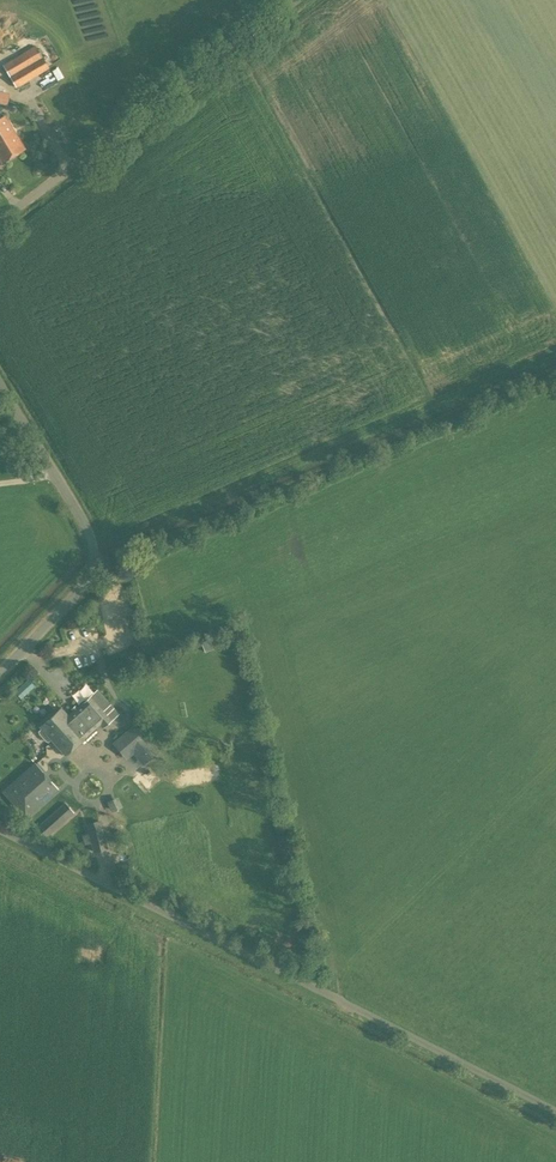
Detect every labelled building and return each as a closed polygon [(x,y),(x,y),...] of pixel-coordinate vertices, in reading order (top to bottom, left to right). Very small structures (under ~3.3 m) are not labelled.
[(16,88),(48,68),(35,45),(2,65),(16,88)] [(0,118),(0,140),(5,137),(7,140),(16,134),(5,115),(0,118)] [(16,134),(7,140),(5,137),(0,140),(0,160),(1,162),(24,148),(16,134)] [(202,642),(206,651),(217,646),(213,638),(202,642)] [(103,656),(95,659),(99,672),(107,669),(103,656)] [(14,691),(21,699),(35,686),(28,678),(14,691)] [(39,727),(41,729),(38,731),(39,734),(45,741),(48,742),(50,739),(65,755),(99,725),(102,728),(119,714),(97,690),(78,706),(76,704),(70,709),(71,711),(67,715),(61,707),(39,727)] [(133,753),(142,762),(157,749),(134,723),(111,743),(126,759),(133,753)] [(56,789),(35,764),(3,791),(23,816),(56,789)] [(45,838),(74,813),(65,803),(36,828),(45,838)] [(93,852),(107,849),(100,820),(87,824),(93,852)]
